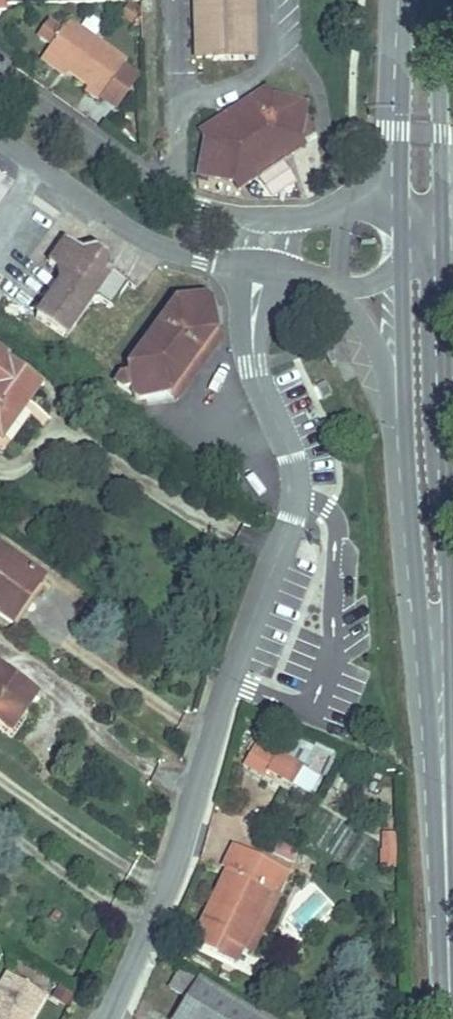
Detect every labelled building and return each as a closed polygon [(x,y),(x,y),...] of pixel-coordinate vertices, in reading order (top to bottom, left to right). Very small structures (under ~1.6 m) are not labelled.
[(229,0),(191,0),(193,59),(231,60),(229,0)] [(231,60),(263,59),(259,0),(229,0),(231,60)] [(36,53),(58,23),(46,15),(24,44),(36,53)] [(114,61),(58,23),(36,53),(29,63),(51,78),(58,82),(69,89),(65,97),(85,107),(86,106),(106,73),(114,61)] [(51,78),(29,63),(26,67),(48,82),(51,78)] [(102,116),(122,83),(106,73),(86,106),(102,116)] [(195,129),(203,140),(274,93),(265,81),(195,129)] [(303,99),(274,93),(203,140),(198,172),(230,178),(308,131),(303,99)] [(308,131),(230,178),(240,193),(310,144),(308,131)] [(77,257),(56,240),(35,268),(46,279),(29,302),(72,333),(88,309),(104,313),(120,289),(105,280),(105,262),(89,253),(77,257)] [(198,304),(184,296),(159,304),(118,363),(114,370),(117,399),(129,407),(156,402),(201,338),(198,304)] [(72,333),(29,302),(18,316),(63,348),(72,333)] [(214,347),(201,338),(156,403),(169,412),(214,347)] [(0,346),(0,456),(25,420),(11,410),(33,370),(0,346)] [(0,551),(0,622),(5,626),(38,580),(0,551)] [(0,671),(0,725),(4,728),(30,691),(0,671)] [(275,761),(252,748),(230,783),(255,799),(263,790),(284,803),(295,783),(269,770),(275,761)] [(311,796),(321,776),(304,767),(294,788),(311,796)] [(399,864),(395,831),(374,834),(378,867),(399,864)] [(272,897),(283,903),(298,877),(244,846),(227,871),(227,883),(187,949),(235,978),(245,963),(237,959),(272,897)] [(283,903),(272,897),(237,959),(245,963),(256,970),(291,907),(283,903)] [(42,1004),(0,979),(0,1018),(32,1018),(42,1004)] [(196,987),(173,1018),(243,1018),(196,987)]
